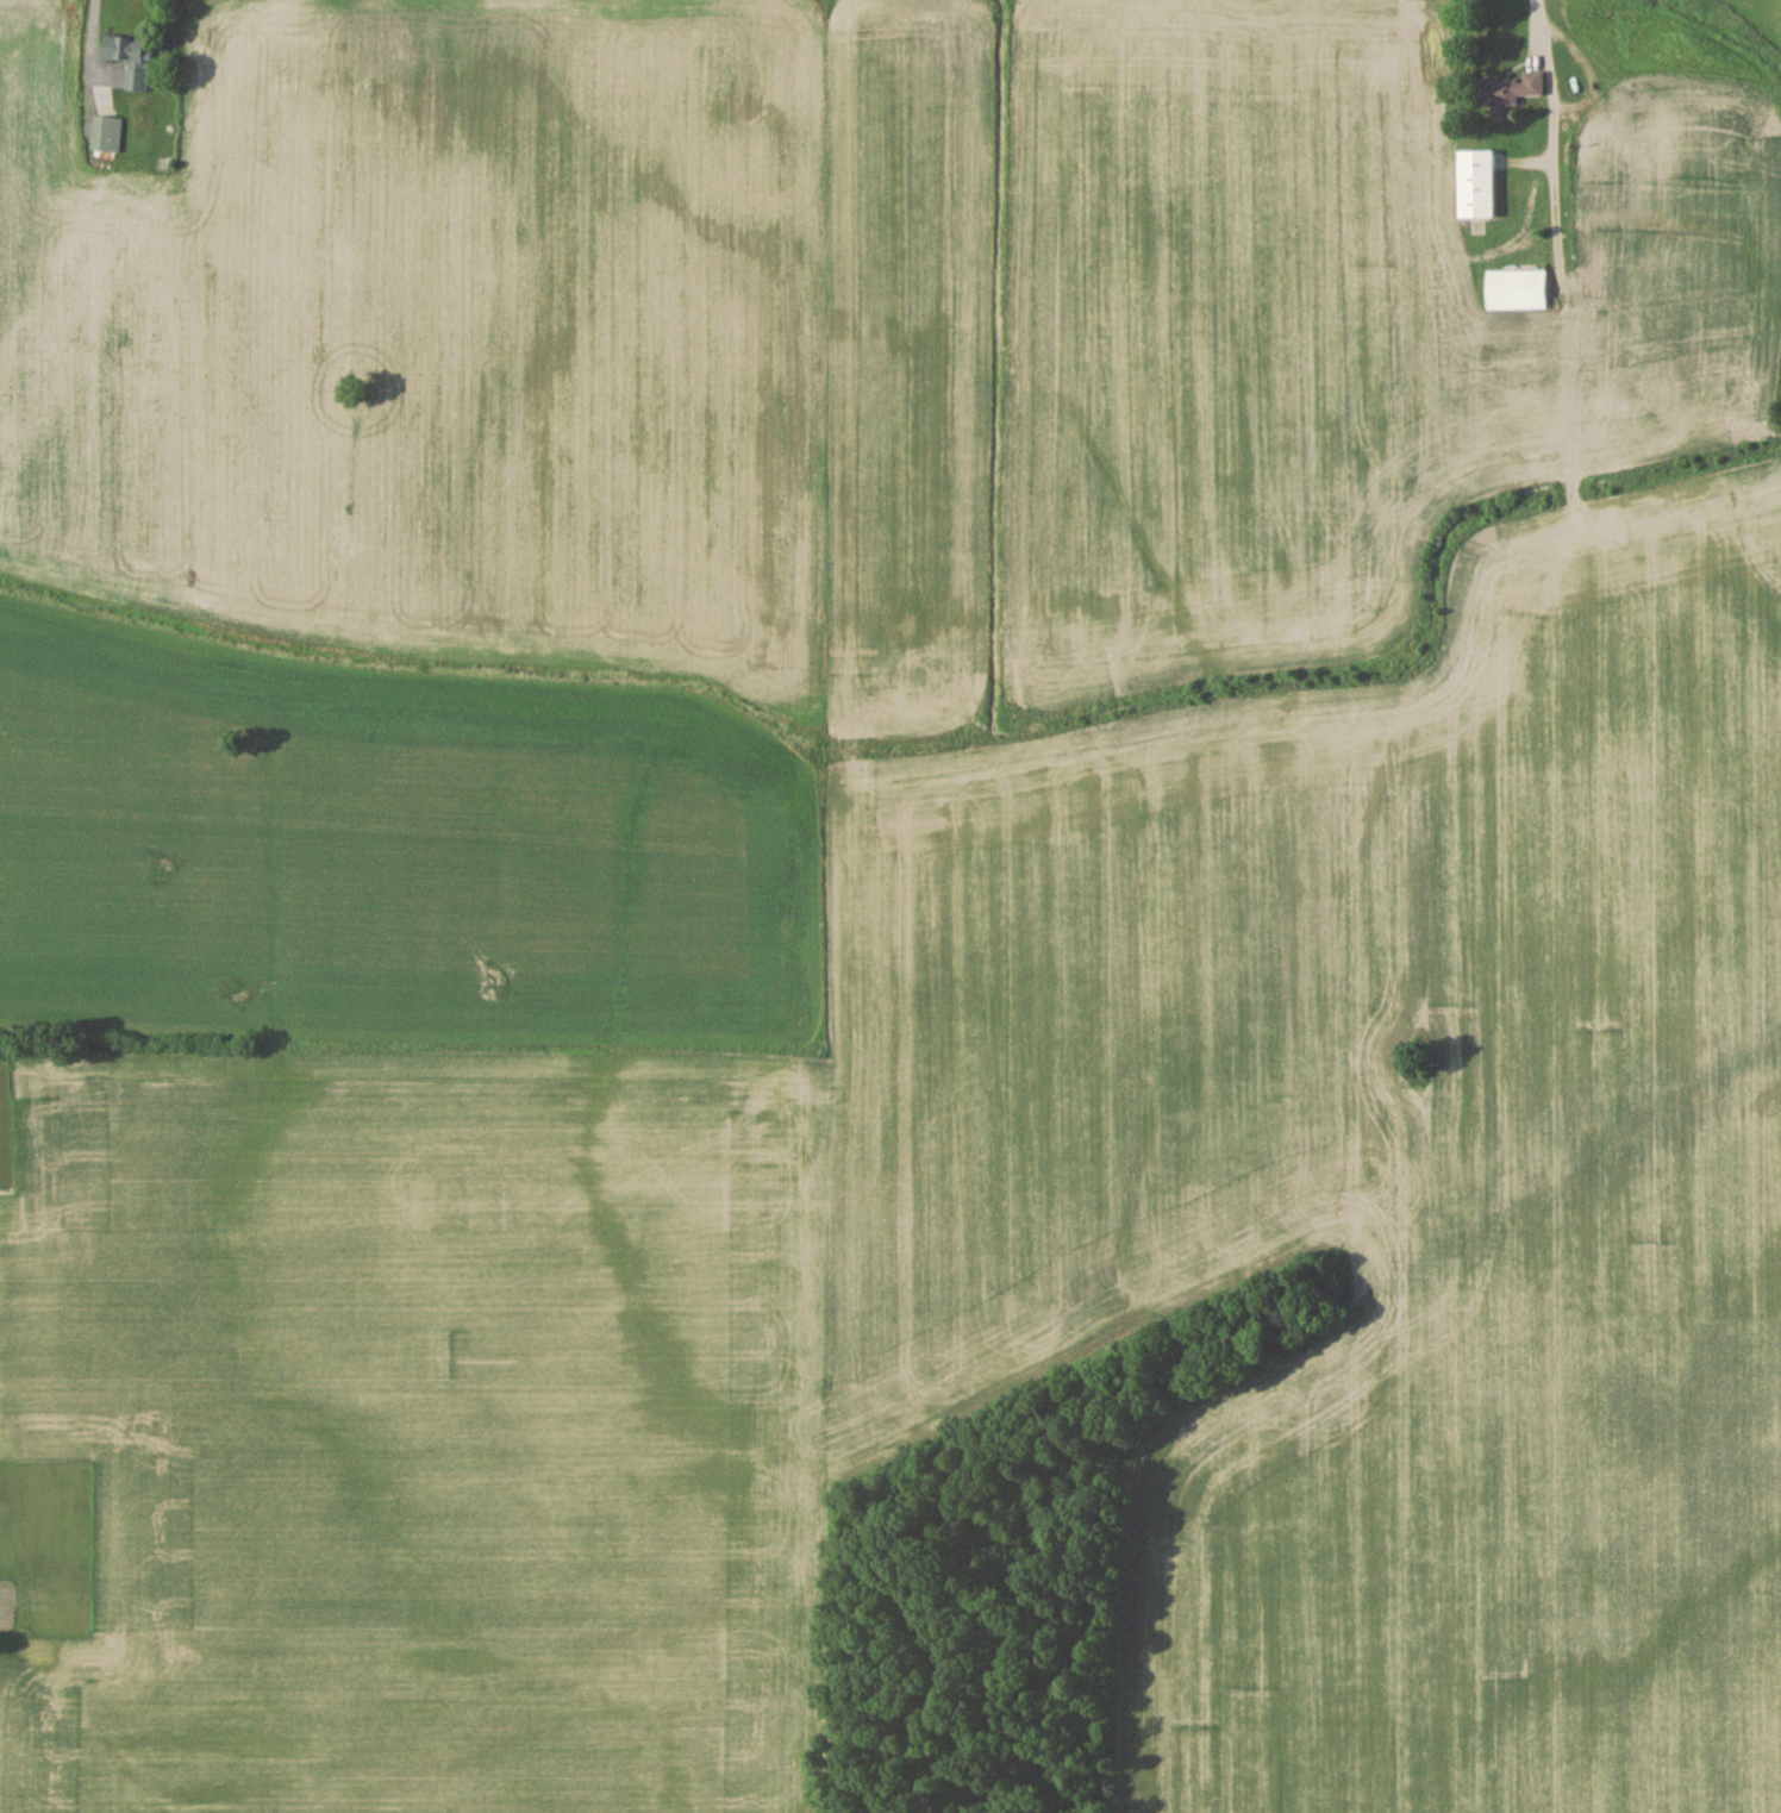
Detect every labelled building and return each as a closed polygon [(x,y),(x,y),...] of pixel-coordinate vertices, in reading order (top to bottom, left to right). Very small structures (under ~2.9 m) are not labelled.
[(150,49),(143,49),(144,37),(105,34),(103,57),(128,59),(126,88),(147,90),(150,49)] [(1473,78),(1473,104),(1491,104),(1491,117),(1507,117),(1507,104),(1515,104),(1515,94),(1543,94),(1543,69),(1523,69),(1523,78),(1473,78)] [(1639,99),(1639,84),(1618,84),(1618,98),(1639,99)] [(91,150),(120,151),(121,117),(93,115),(91,150)] [(1458,217),(1494,217),(1494,148),(1458,148),(1458,217)] [(1546,308),(1546,270),(1486,270),(1486,308),(1546,308)]
